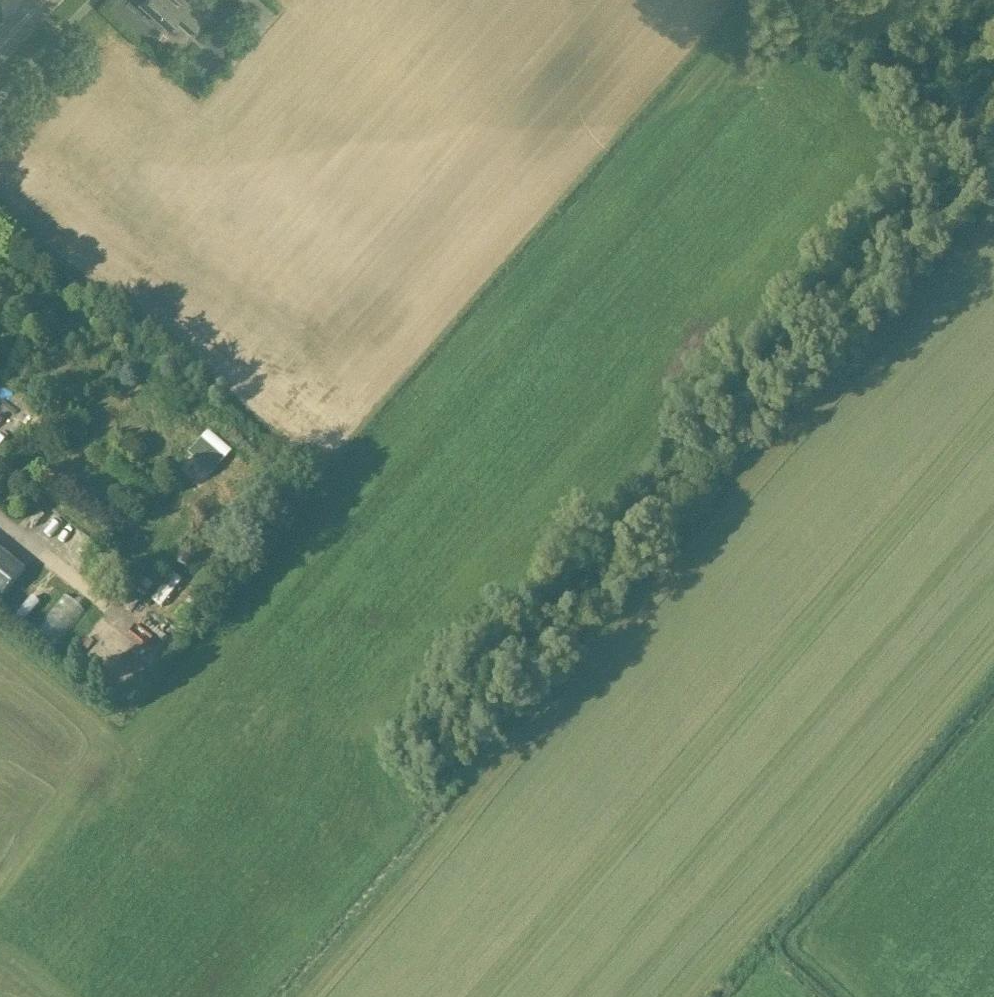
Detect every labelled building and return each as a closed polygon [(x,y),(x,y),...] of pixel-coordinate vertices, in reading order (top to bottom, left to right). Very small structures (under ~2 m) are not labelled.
[(186,1),(185,0),(142,0),(141,2),(167,24),(173,17),(190,31),(216,0),(187,0),(186,1)] [(250,14),(263,0),(244,0),(239,6),(250,14)] [(0,552),(0,601),(24,572),(0,552)] [(31,573),(6,616),(29,629),(54,586),(31,573)] [(63,596),(35,633),(50,645),(78,608),(63,596)]
